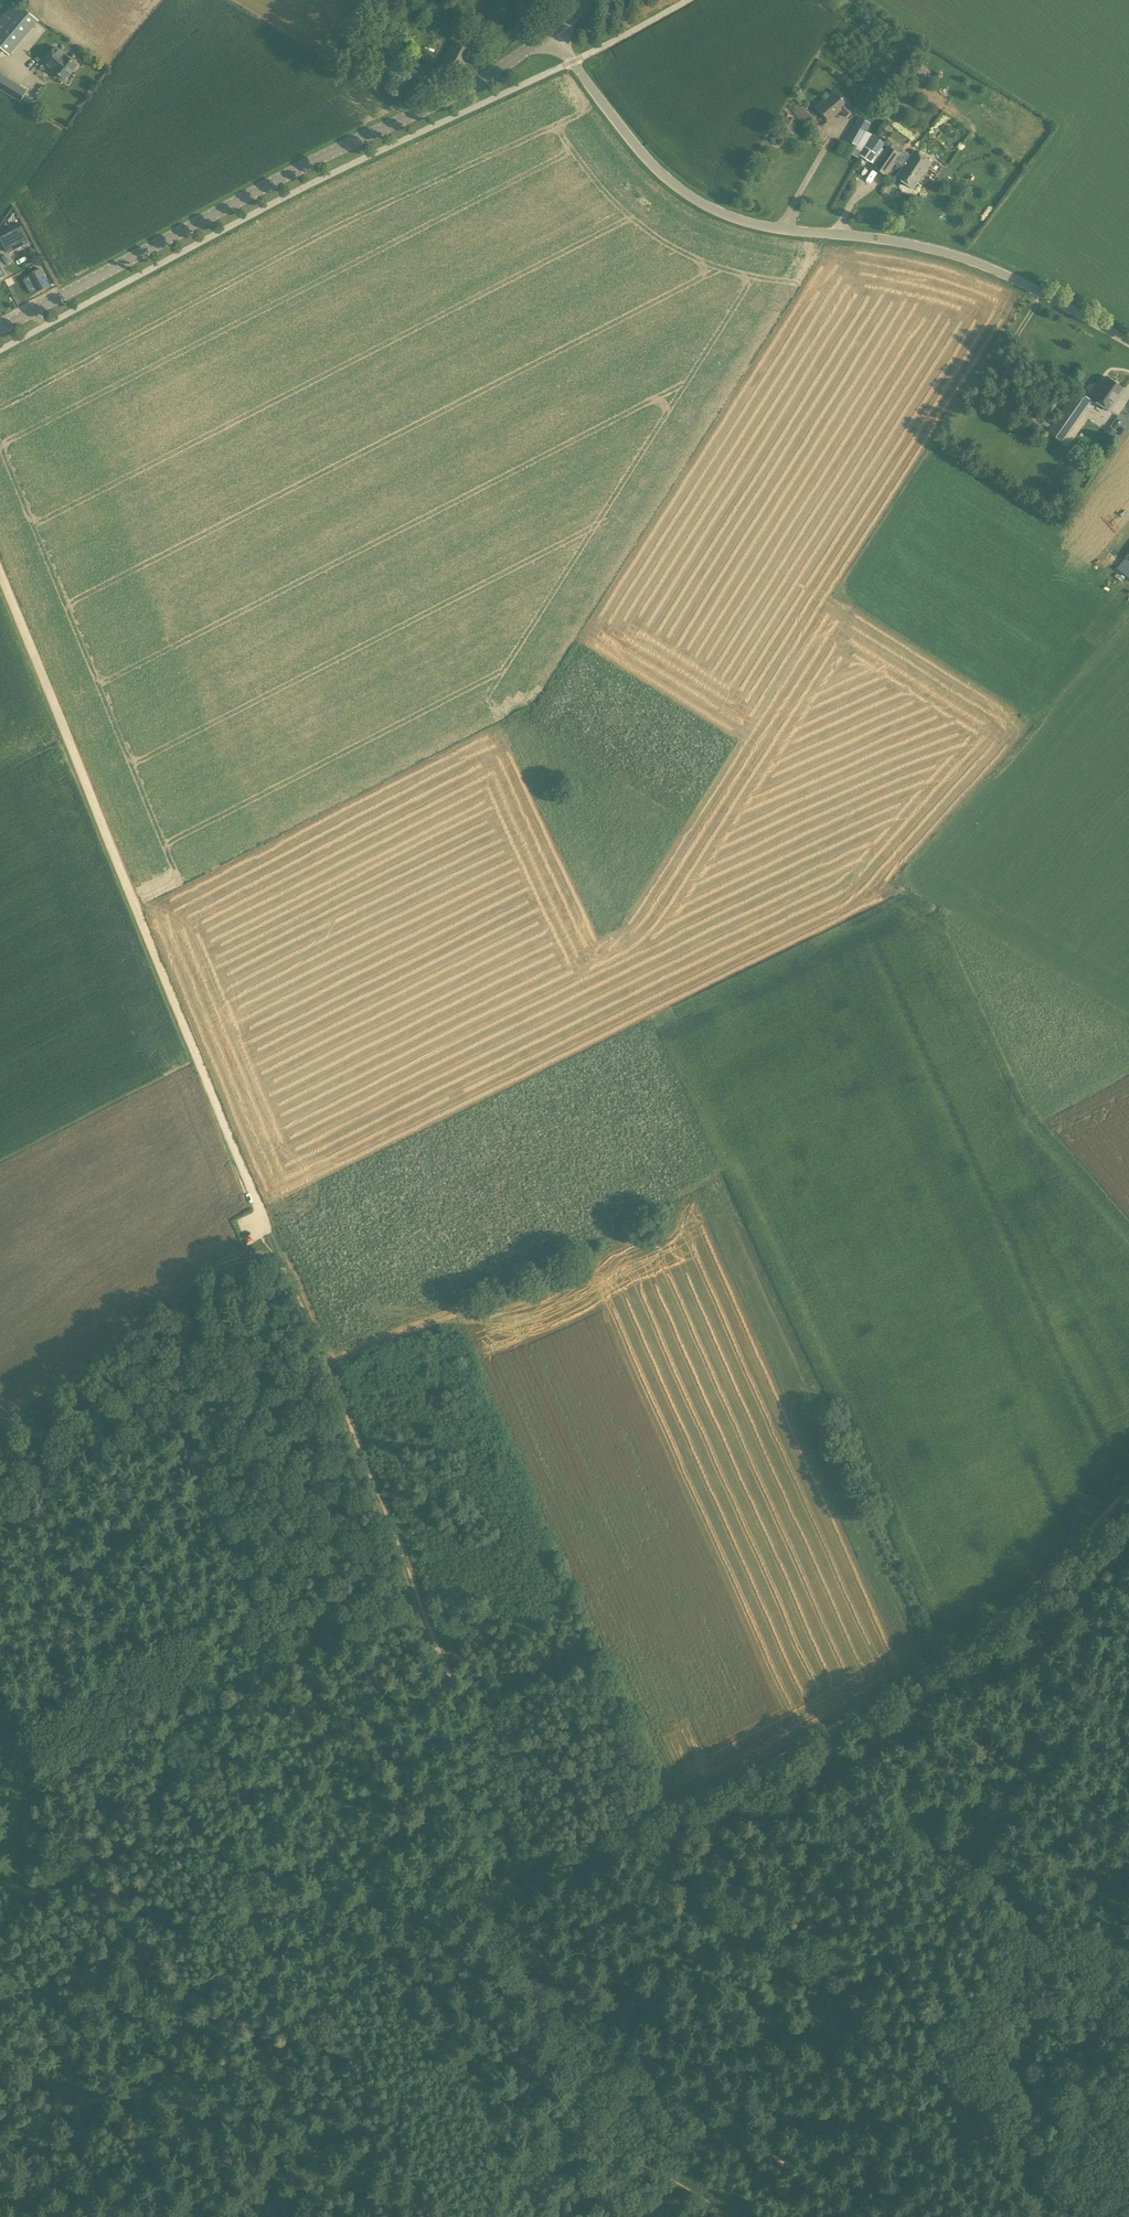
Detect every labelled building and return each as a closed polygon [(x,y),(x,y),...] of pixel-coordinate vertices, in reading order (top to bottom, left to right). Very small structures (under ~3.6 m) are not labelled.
[(39,21),(16,2),(0,21),(0,48),(9,56),(39,21)] [(77,65),(66,55),(56,47),(43,61),(53,70),(65,80),(77,65)] [(0,72),(0,90),(12,97),(19,85),(0,72)] [(988,106),(999,111),(1006,95),(995,90),(988,106)] [(829,120),(840,111),(846,117),(853,111),(848,104),(837,91),(818,107),(829,120)] [(847,140),(855,145),(850,153),(858,158),(859,156),(873,135),(866,131),(871,123),(860,117),(856,124),(856,123),(847,140)] [(882,141),(873,135),(859,156),(870,162),(876,153),(874,152),(882,141)] [(887,176),(901,154),(888,145),(873,166),(887,176)] [(931,162),(914,150),(896,177),(913,189),(931,162)] [(927,171),(941,182),(949,173),(934,162),(927,171)] [(0,234),(0,238),(8,253),(29,241),(19,223),(0,234)] [(40,269),(28,275),(29,277),(36,290),(37,291),(49,284),(40,269)] [(1107,377),(1101,387),(1099,385),(1090,398),(1092,399),(1109,410),(1124,388),(1107,377)] [(1078,391),(1050,432),(1063,441),(1081,414),(1091,400),(1078,391)] [(1118,568),(1128,577),(1128,562),(1125,559),(1118,568)]
